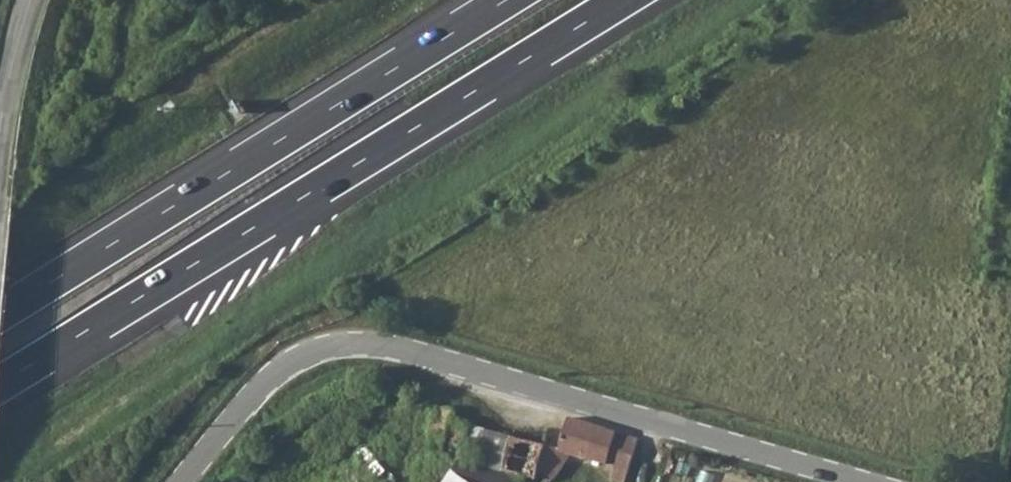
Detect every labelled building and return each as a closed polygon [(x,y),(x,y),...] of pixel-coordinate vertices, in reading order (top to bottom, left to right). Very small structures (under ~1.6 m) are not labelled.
[(516,420),(476,408),(467,445),(469,446),(463,458),(445,481),(519,481),(534,462),(548,461),(567,465),(574,437),(623,450),(620,465),(634,469),(650,427),(580,406),(570,434),(554,431),(558,411),(541,409),(535,425),(516,420)]
